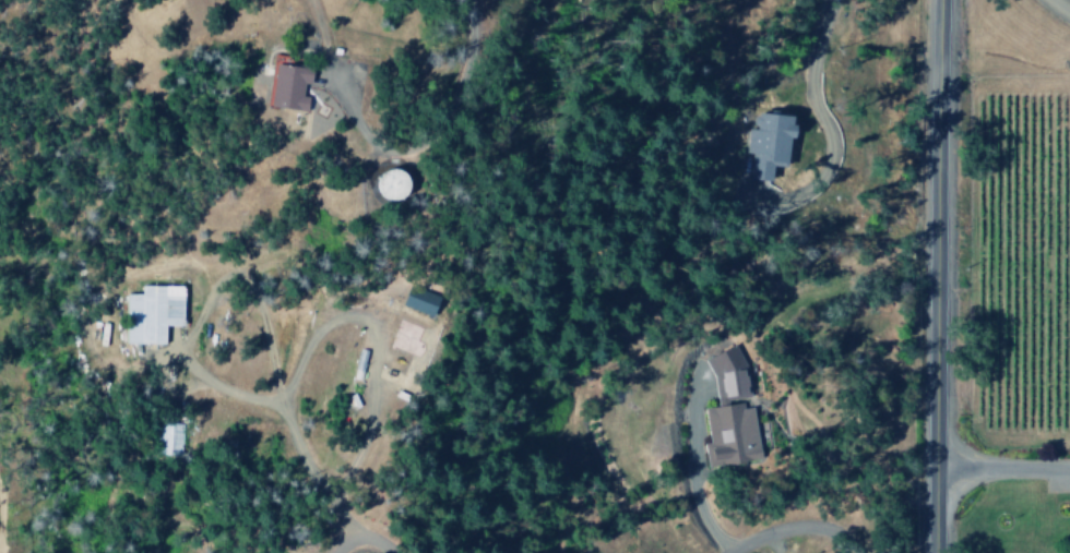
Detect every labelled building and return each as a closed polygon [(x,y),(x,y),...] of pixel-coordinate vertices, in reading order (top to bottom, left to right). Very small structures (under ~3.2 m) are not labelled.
[(263,107),(301,112),(303,97),(298,96),(299,84),(305,85),(307,69),(269,63),(263,107)] [(784,164),(787,137),(790,137),(792,116),(755,112),(754,129),(749,129),(747,153),(752,153),(749,180),(770,182),(772,163),(784,164)] [(369,199),(395,200),(396,169),(370,168),(369,199)] [(178,286),(135,285),(135,294),(119,294),(119,344),(159,344),(159,326),(178,326),(178,286)] [(393,308),(424,315),(429,294),(397,287),(393,308)] [(756,459),(749,407),(740,409),(738,403),(737,398),(746,397),(743,369),(732,345),(701,358),(710,378),(713,406),(709,408),(700,409),(705,443),(701,445),(705,454),(707,467),(724,465),(730,462),(756,459)] [(181,423),(157,423),(156,455),(180,455),(181,423)]
